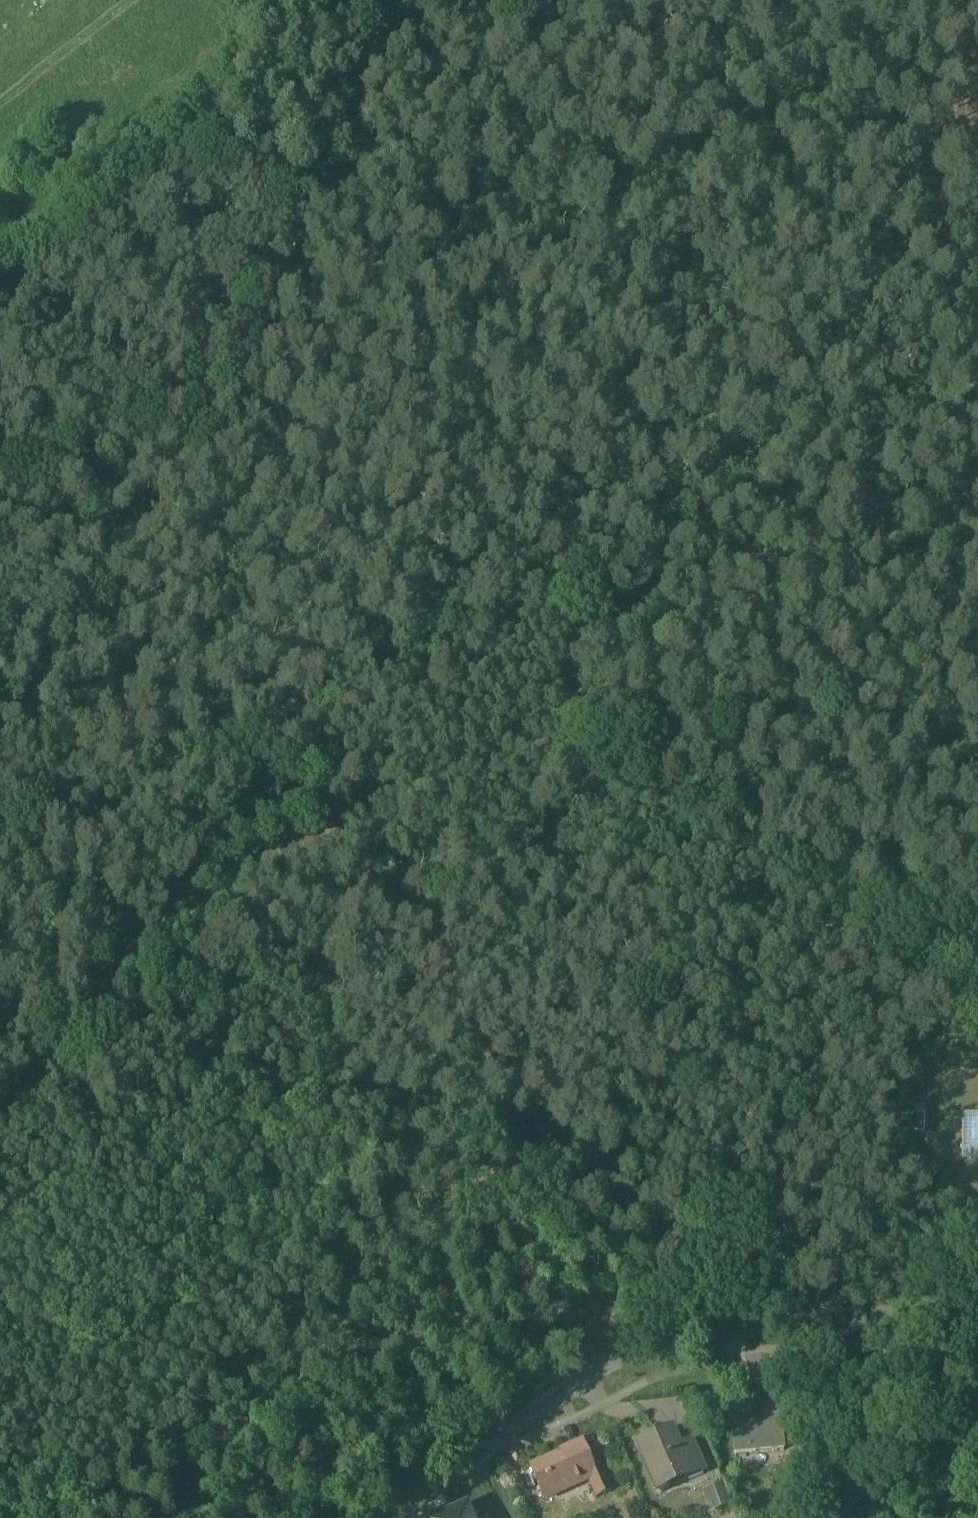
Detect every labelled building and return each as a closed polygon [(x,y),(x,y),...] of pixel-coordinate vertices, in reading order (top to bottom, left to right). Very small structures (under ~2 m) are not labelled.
[(790,1407),(763,1409),(764,1423),(731,1426),(733,1442),(737,1441),(738,1454),(754,1453),(754,1459),(783,1457),(780,1424),(792,1423),(790,1407)] [(671,1441),(651,1450),(649,1448),(642,1451),(642,1458),(658,1495),(687,1483),(688,1487),(702,1481),(690,1452),(678,1457),(671,1441)] [(569,1454),(531,1471),(544,1499),(548,1501),(555,1498),(557,1494),(583,1482),(584,1484),(588,1486),(590,1485),(596,1500),(611,1493),(600,1467),(592,1470),(581,1445),(567,1451),(569,1454)] [(727,1487),(706,1493),(711,1515),(732,1510),(727,1487)] [(446,1517),(471,1517),(467,1509),(446,1517)]
